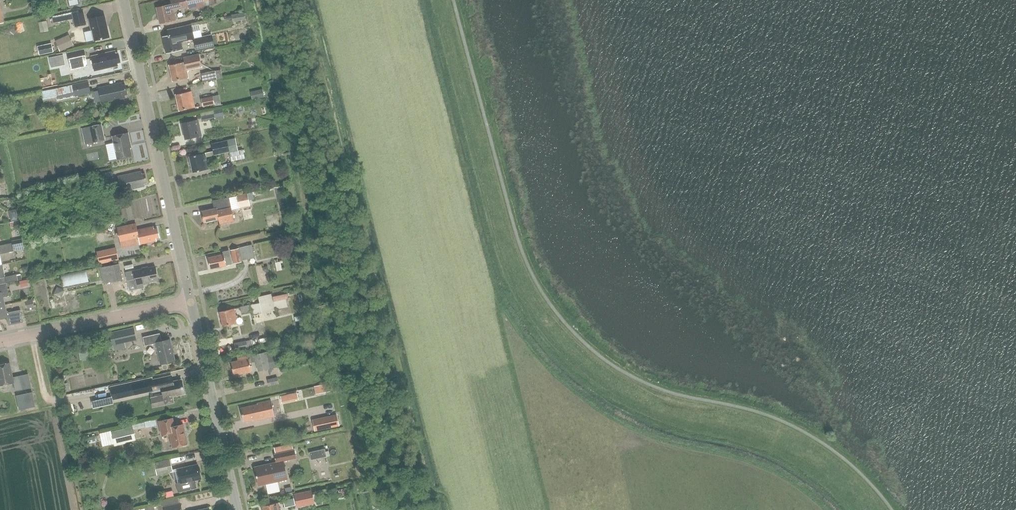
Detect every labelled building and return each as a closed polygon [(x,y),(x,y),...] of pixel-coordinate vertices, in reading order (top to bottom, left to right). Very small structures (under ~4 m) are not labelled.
[(203,0),(171,0),(172,4),(156,8),(160,24),(175,20),(173,10),(189,6),(190,10),(205,6),(203,0)] [(72,15),(75,28),(87,25),(85,16),(84,12),(72,15)] [(244,12),(231,15),(233,22),(246,20),(244,12)] [(94,41),(110,38),(105,15),(89,19),(94,41)] [(42,22),(44,31),(51,29),(49,20),(42,22)] [(191,25),(177,28),(166,30),(168,36),(163,37),(166,53),(182,50),(180,42),(194,39),(191,25)] [(194,40),(197,51),(213,48),(210,36),(194,40)] [(64,37),(55,41),(60,51),(68,48),(68,47),(64,37)] [(51,43),(38,46),(40,55),(53,52),(51,43)] [(84,50),(68,53),(70,64),(86,61),(86,58),(84,50)] [(115,51),(91,56),(95,71),(118,66),(117,63),(120,62),(118,53),(116,54),(115,51)] [(188,78),(187,70),(202,67),(200,54),(184,57),(185,62),(169,66),(173,81),(188,78)] [(63,55),(50,58),(52,68),(65,65),(63,55)] [(216,73),(202,76),(203,82),(217,80),(216,73)] [(52,84),(50,76),(44,77),(45,86),(52,84)] [(55,89),(42,92),(44,104),(58,100),(58,102),(76,97),(76,96),(90,93),(88,81),(55,88),(55,89)] [(122,86),(122,83),(98,88),(99,91),(93,92),(96,103),(101,102),(102,103),(125,98),(124,95),(127,94),(125,85),(122,86)] [(176,95),(177,102),(179,111),(195,107),(191,91),(176,95)] [(213,96),(201,99),(203,107),(208,106),(215,105),(215,106),(221,105),(219,95),(213,96)] [(214,111),(200,113),(202,120),(215,118),(214,111)] [(185,139),(201,136),(198,120),(182,124),(185,139)] [(101,124),(89,127),(92,142),(105,139),(101,124)] [(225,134),(224,127),(210,131),(212,138),(225,134)] [(131,143),(128,133),(112,136),(117,159),(132,156),(129,144),(131,143)] [(235,139),(228,141),(230,151),(230,152),(238,151),(235,139)] [(228,141),(211,144),(213,152),(214,155),(230,151),(228,141)] [(200,152),(189,155),(193,173),(209,169),(206,157),(206,156),(205,153),(201,154),(200,152)] [(144,183),(147,183),(145,174),(142,174),(141,171),(118,177),(122,192),(145,186),(144,183)] [(277,198),(279,205),(287,203),(284,187),(276,189),(277,198)] [(248,193),(237,196),(237,197),(239,204),(249,201),(249,200),(248,193)] [(204,222),(219,219),(220,224),(234,221),(229,197),(213,201),(214,209),(201,212),(204,222)] [(16,209),(9,211),(11,221),(18,220),(17,214),(16,209)] [(121,243),(139,239),(140,244),(157,240),(157,238),(159,238),(157,229),(154,229),(154,227),(138,231),(136,224),(118,228),(121,243)] [(0,246),(0,254),(14,251),(14,252),(24,250),(22,239),(12,241),(12,243),(0,246)] [(249,259),(246,246),(231,250),(234,264),(241,262),(242,262),(242,261),(249,259)] [(210,269),(226,265),(233,264),(229,250),(223,252),(224,255),(208,258),(210,269)] [(117,252),(97,256),(99,265),(119,260),(117,252)] [(103,267),(104,271),(109,270),(112,282),(122,280),(121,275),(119,264),(103,267)] [(129,272),(125,273),(127,281),(130,280),(135,279),(137,285),(158,280),(155,267),(145,269),(129,272)] [(86,271),(61,276),(63,287),(89,282),(86,271)] [(5,277),(6,283),(7,283),(18,281),(17,275),(6,277),(5,277)] [(5,305),(3,297),(9,296),(7,283),(0,285),(0,306),(5,305)] [(286,294),(272,297),(273,302),(285,299),(288,299),(286,294)] [(33,300),(26,301),(27,309),(34,307),(33,300)] [(260,303),(250,306),(251,311),(252,315),(262,313),(260,303)] [(0,306),(0,319),(7,318),(9,325),(23,322),(21,310),(6,313),(5,305),(0,306)] [(250,305),(240,307),(242,314),(251,312),(250,305)] [(223,327),(237,323),(234,309),(219,312),(223,327)] [(122,330),(110,333),(112,341),(124,338),(122,330)] [(161,364),(175,361),(171,340),(162,342),(160,334),(143,338),(145,346),(156,343),(161,364)] [(246,341),(235,344),(236,350),(247,348),(247,347),(246,341)] [(238,361),(231,362),(234,376),(252,372),(250,363),(256,361),(258,372),(270,369),(278,367),(276,361),(269,363),(266,352),(237,358),(238,361)] [(20,376),(13,377),(10,363),(0,365),(0,386),(13,383),(15,391),(23,389),(20,376)] [(152,380),(133,384),(136,395),(154,391),(162,389),(164,395),(164,399),(166,405),(175,403),(173,397),(185,394),(182,380),(173,382),(172,375),(153,380),(152,380)] [(277,377),(268,380),(269,386),(279,384),(277,377)] [(331,383),(325,385),(326,392),(333,390),(331,383)] [(133,384),(111,389),(113,400),(136,395),(133,384)] [(325,385),(316,386),(318,394),(326,392),(325,385)] [(32,393),(23,394),(26,409),(35,407),(32,395),(32,393)] [(297,393),(280,397),(282,403),(292,401),(299,400),(297,393)] [(258,405),(241,408),(244,421),(253,419),(253,421),(274,416),(271,401),(258,403),(258,405)] [(329,416),(313,420),(315,431),(332,427),(339,426),(337,415),(329,416)] [(173,447),(188,444),(183,424),(175,426),(173,418),(159,421),(162,435),(170,433),(173,447)] [(133,427),(113,432),(117,445),(133,441),(132,440),(137,439),(134,430),(133,427)] [(318,451),(309,453),(311,460),(326,457),(325,449),(318,451)] [(284,461),(296,458),(294,450),(275,455),(277,462),(255,467),(259,486),(288,479),(284,461)] [(172,472),(169,460),(146,465),(149,478),(172,472)] [(198,464),(180,468),(183,483),(187,482),(195,481),(201,479),(198,464)] [(183,483),(176,485),(178,493),(179,492),(189,490),(197,488),(195,481),(187,482),(183,483)] [(311,490),(294,494),(297,506),(314,502),(311,490)] [(294,499),(284,501),(286,508),(295,506),(294,499)]
